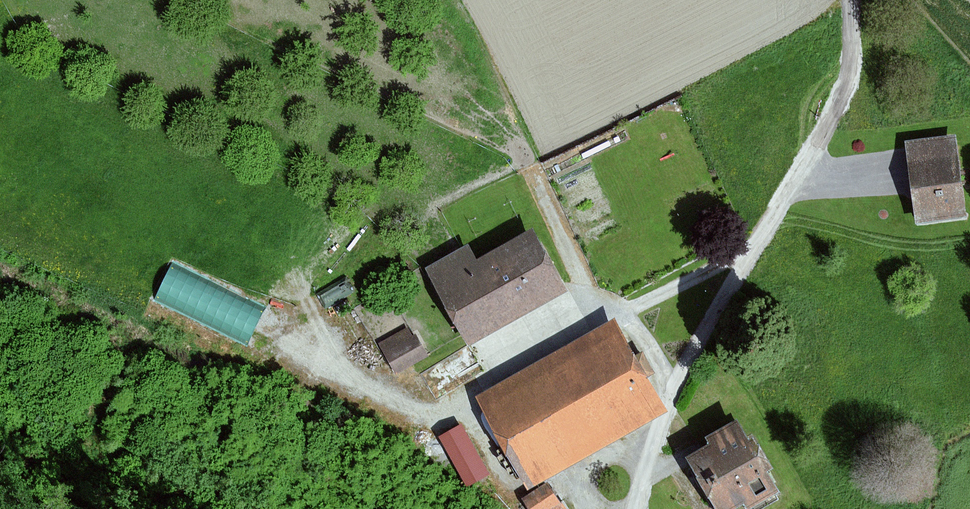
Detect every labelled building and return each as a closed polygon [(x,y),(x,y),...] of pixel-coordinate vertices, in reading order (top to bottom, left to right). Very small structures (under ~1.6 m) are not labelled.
[(907,145),(917,219),(964,213),(954,138),(907,145)] [(430,271),(469,339),(561,287),(531,235),(477,265),(468,249),(430,271)] [(172,256),(155,293),(250,337),(267,300),(172,256)] [(478,401),(527,487),(663,409),(613,323),(478,401)] [(380,345),(397,375),(428,358),(411,328),(380,345)] [(491,474),(462,423),(439,436),(468,486),(491,474)] [(689,458),(719,508),(721,508),(741,498),(745,506),(750,503),(753,507),(776,494),(764,473),(770,470),(749,435),(743,439),(734,423),(708,438),(712,445),(689,458)] [(523,498),(530,508),(566,508),(549,482),(523,498)]
